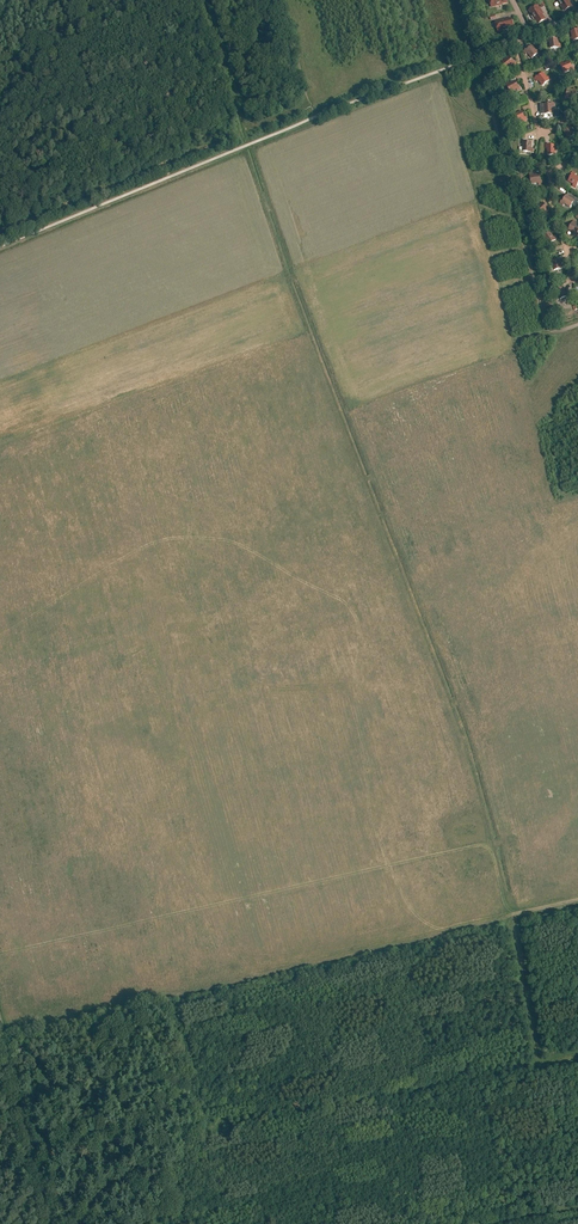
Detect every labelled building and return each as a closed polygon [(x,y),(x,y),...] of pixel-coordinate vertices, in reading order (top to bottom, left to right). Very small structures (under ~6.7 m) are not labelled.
[(562,6),(565,11),(571,7),(568,2),(570,1),(569,0),(558,0),(562,6)] [(538,5),(530,11),(535,19),(538,24),(545,20),(542,15),(543,14),(538,5)] [(505,18),(495,21),(498,31),(508,28),(513,26),(511,19),(506,20),(505,18)] [(550,41),(551,48),(560,47),(560,44),(558,44),(557,38),(550,39),(550,37),(547,38),(548,41),(550,41)] [(532,46),(526,51),(525,50),(524,51),(526,54),(527,53),(532,58),(539,52),(537,50),(536,51),(532,46)] [(500,61),(507,69),(512,64),(513,66),(516,64),(515,62),(514,63),(509,57),(504,61),(503,59),(500,61)] [(560,63),(564,72),(570,69),(571,71),(575,70),(574,68),(572,68),(569,61),(564,64),(563,62),(560,63)] [(537,81),(538,80),(543,85),(550,79),(548,77),(547,78),(543,73),(537,78),(536,77),(534,78),(537,81)] [(518,88),(515,81),(510,84),(509,82),(506,83),(510,92),(516,89),(517,91),(521,89),(520,87),(518,88)] [(565,99),(569,100),(569,98),(576,98),(577,89),(574,88),(573,90),(567,90),(567,97),(565,97),(565,99)] [(541,105),(540,105),(541,114),(543,114),(552,113),(552,106),(554,106),(554,103),(552,103),(552,104),(544,105),(541,105)] [(512,113),(516,122),(522,120),(523,121),(527,120),(526,118),(524,118),(521,111),(516,114),(515,112),(512,113)] [(571,124),(569,126),(570,127),(564,131),(567,136),(565,137),(567,140),(575,134),(571,129),(573,127),(571,124)] [(521,140),(521,144),(523,144),(523,151),(533,152),(533,148),(531,148),(531,142),(524,142),(524,140),(521,140)] [(546,148),(547,148),(547,155),(555,155),(555,146),(548,145),(548,144),(546,144),(546,148)] [(569,181),(574,184),(573,186),(575,188),(577,183),(577,178),(575,176),(576,174),(572,172),(571,174),(572,175),(569,181)] [(539,174),(533,175),(533,173),(530,174),(531,184),(538,182),(539,184),(542,184),(542,181),(540,182),(539,174)] [(560,203),(563,205),(564,203),(570,207),(573,203),(576,205),(577,202),(577,200),(568,194),(567,196),(566,195),(562,202),(561,201),(560,203)] [(538,207),(537,205),(534,207),(541,215),(546,210),(547,212),(550,209),(549,207),(548,208),(543,203),(538,207)] [(569,230),(575,233),(574,235),(577,237),(577,235),(577,234),(577,232),(577,226),(575,224),(576,223),(573,221),(569,230)] [(550,232),(544,236),(543,235),(541,236),(543,239),(545,238),(549,244),(557,239),(555,236),(553,237),(550,232)] [(552,264),(554,270),(563,268),(562,264),(560,265),(559,259),(551,261),(551,260),(549,260),(550,264),(552,264)] [(557,293),(560,299),(569,295),(568,292),(566,293),(563,287),(556,290),(556,289),(554,290),(555,293),(557,293)]
